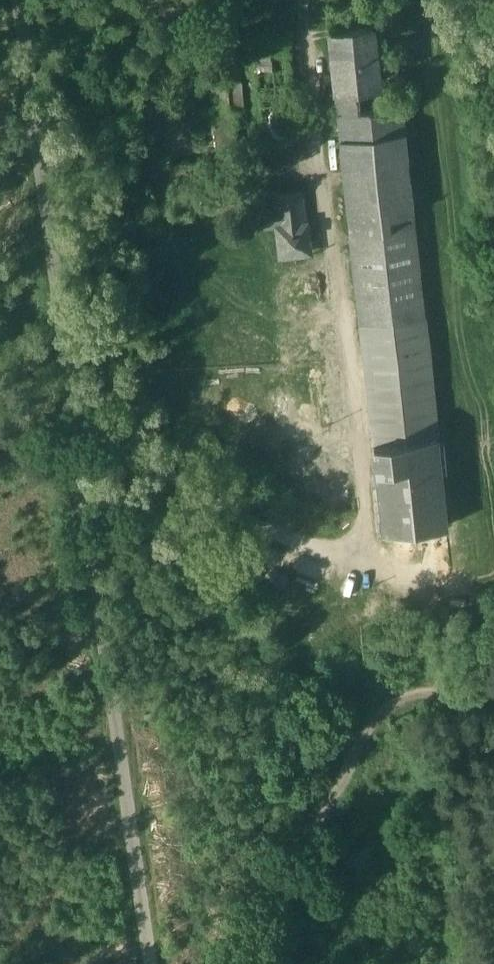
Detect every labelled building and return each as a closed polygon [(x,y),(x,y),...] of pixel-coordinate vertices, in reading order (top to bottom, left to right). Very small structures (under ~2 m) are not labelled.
[(390,19),(327,26),(381,527),(444,524),(397,77),(396,77),(390,19)] [(213,69),(214,108),(244,106),(243,79),(227,80),(227,68),(213,69)] [(237,109),(215,108),(214,138),(236,138),(237,109)] [(300,190),(272,193),(274,206),(255,208),(257,225),(276,223),(279,252),(307,249),(304,221),(303,221),(300,190)]
